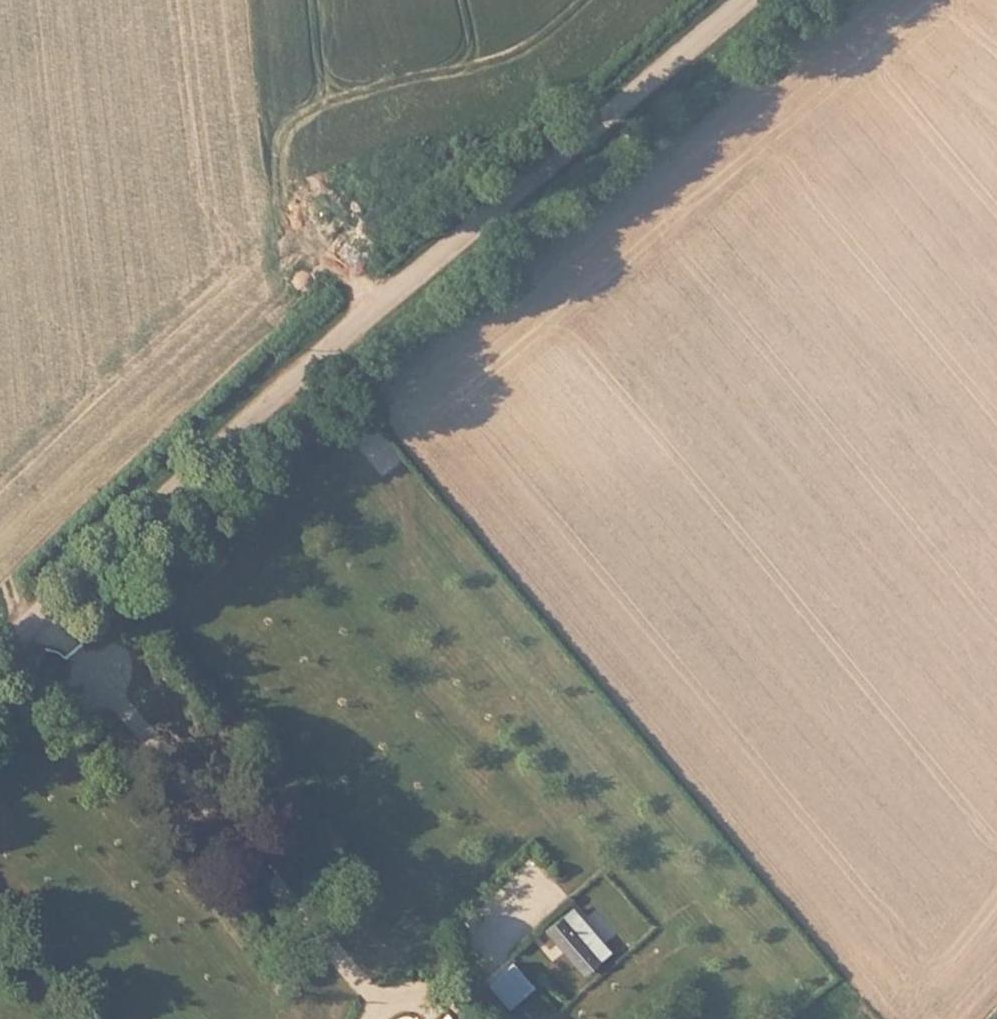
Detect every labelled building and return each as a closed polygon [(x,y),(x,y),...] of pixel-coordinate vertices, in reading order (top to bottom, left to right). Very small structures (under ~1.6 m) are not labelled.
[(397,889),(390,895),(405,912),(412,906),(406,900),(397,889)] [(531,915),(563,954),(586,936),(553,897),(531,915)] [(482,1007),(493,1018),(496,1018),(509,1007),(496,993),(488,1000),(482,1007)]
